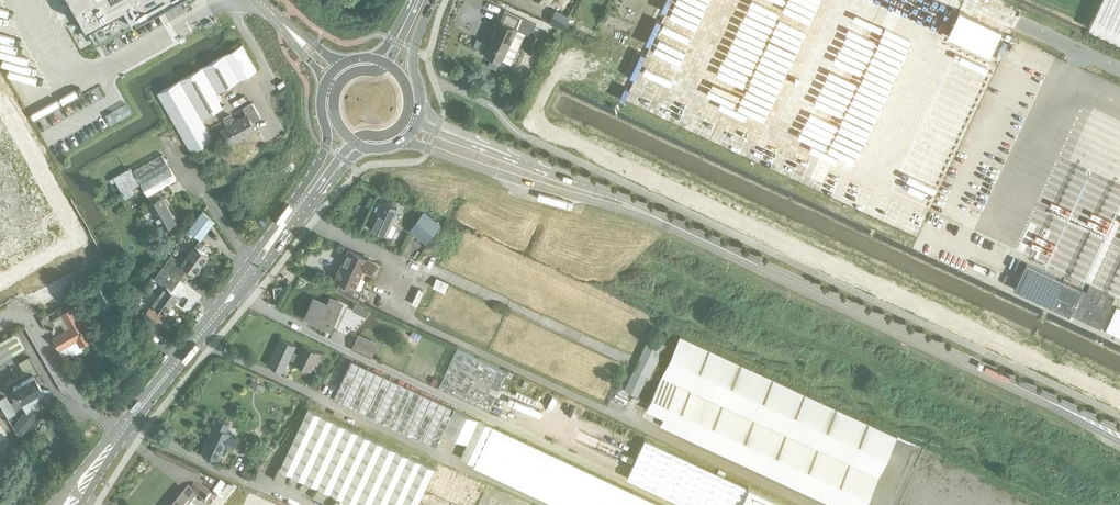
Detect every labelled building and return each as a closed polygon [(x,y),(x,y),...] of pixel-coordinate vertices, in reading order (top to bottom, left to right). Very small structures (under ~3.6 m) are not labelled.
[(96,39),(164,0),(74,0),(96,39)] [(1090,28),(1119,42),(1119,0),(1103,0),(1090,28)] [(565,26),(570,14),(556,8),(550,20),(565,26)] [(959,10),(947,35),(990,55),(1001,30),(959,10)] [(503,60),(520,23),(515,20),(512,26),(498,19),(488,42),(486,43),(484,49),(484,51),(503,60)] [(543,33),(532,28),(526,41),(536,46),(543,33)] [(245,44),(158,88),(190,150),(214,138),(203,116),(225,105),(218,90),(258,70),(245,44)] [(247,114),(244,116),(235,121),(231,114),(224,118),(228,125),(221,129),(229,144),(238,139),(237,138),(247,132),(248,133),(256,128),(252,121),(260,117),(260,118),(261,117),(252,102),(243,107),(247,114)] [(163,153),(134,169),(141,181),(169,164),(163,153)] [(169,164),(141,181),(149,194),(177,178),(169,164)] [(140,183),(133,170),(131,166),(113,177),(124,198),(132,193),(130,188),(140,183)] [(156,232),(176,221),(168,207),(170,206),(167,201),(165,202),(162,196),(148,204),(152,210),(145,213),(156,232)] [(398,208),(382,201),(370,227),(386,234),(398,208)] [(441,223),(424,210),(409,229),(426,243),(441,223)] [(189,230),(200,238),(214,220),(203,212),(189,230)] [(903,226),(895,244),(906,249),(915,231),(903,226)] [(188,254),(202,264),(209,255),(200,249),(204,244),(199,240),(195,245),(188,254)] [(375,261),(349,249),(340,268),(339,267),(339,268),(340,268),(336,277),(335,277),(335,278),(362,290),(375,261)] [(172,255),(163,266),(180,279),(188,268),(196,273),(202,264),(188,254),(182,262),(172,255)] [(1026,263),(1014,287),(1100,327),(1114,297),(1090,285),(1087,291),(1026,263)] [(180,279),(163,266),(154,278),(165,286),(159,294),(173,304),(179,295),(172,290),(180,279)] [(438,277),(435,284),(446,288),(449,281),(438,277)] [(124,302),(111,279),(105,282),(104,280),(93,287),(99,297),(94,300),(102,314),(124,302)] [(173,304),(159,294),(152,303),(153,303),(151,306),(156,310),(158,307),(166,313),(173,304)] [(308,316),(330,326),(339,303),(331,300),(329,306),(314,300),(308,316)] [(356,302),(352,310),(366,316),(370,308),(356,302)] [(1117,305),(1106,329),(1119,335),(1119,306),(1117,305)] [(53,337),(60,349),(77,339),(80,345),(93,338),(74,306),(62,313),(50,320),(47,315),(40,319),(47,331),(53,328),(54,330),(55,329),(55,327),(62,323),(66,329),(53,337)] [(146,316),(156,323),(161,316),(151,308),(146,316)] [(25,348),(16,331),(0,340),(0,362),(25,348)] [(358,333),(353,343),(350,349),(371,358),(378,342),(358,333)] [(659,380),(646,408),(664,417),(659,427),(827,504),(864,504),(896,436),(680,335),(659,380)] [(638,395),(638,394),(646,376),(649,378),(665,344),(649,336),(625,389),(638,395)] [(268,363),(284,370),(290,357),(295,360),(295,361),(311,369),(315,361),(318,362),(322,354),(303,344),(299,353),(293,350),(296,344),(280,337),(268,363)] [(434,376),(431,383),(440,387),(439,387),(449,392),(486,409),(489,410),(507,372),(457,349),(443,380),(434,376)] [(29,356),(18,362),(27,377),(37,371),(29,356)] [(455,408),(453,408),(353,362),(336,399),(438,446),(444,433),(455,409),(455,408)] [(27,377),(13,385),(21,399),(41,387),(33,373),(27,377)] [(6,396),(0,399),(0,404),(8,418),(16,413),(6,396)] [(280,469),(358,504),(417,504),(434,467),(308,408),(280,469)] [(469,441),(479,420),(455,409),(444,433),(468,444),(469,441)] [(24,412),(14,424),(24,433),(34,420),(24,412)] [(218,418),(209,438),(203,451),(210,455),(212,456),(218,459),(225,443),(233,447),(237,439),(229,435),(230,432),(226,430),(229,423),(218,418)] [(477,462),(492,426),(479,420),(469,441),(468,444),(463,455),(477,462)] [(492,426),(477,462),(476,464),(562,504),(662,504),(492,426)] [(627,476),(689,504),(790,504),(750,486),(646,437),(627,476)] [(439,460),(418,504),(536,504),(439,460)] [(196,486),(193,490),(191,492),(193,493),(192,494),(182,487),(168,504),(190,504),(197,496),(205,503),(211,495),(197,484),(196,486)]
